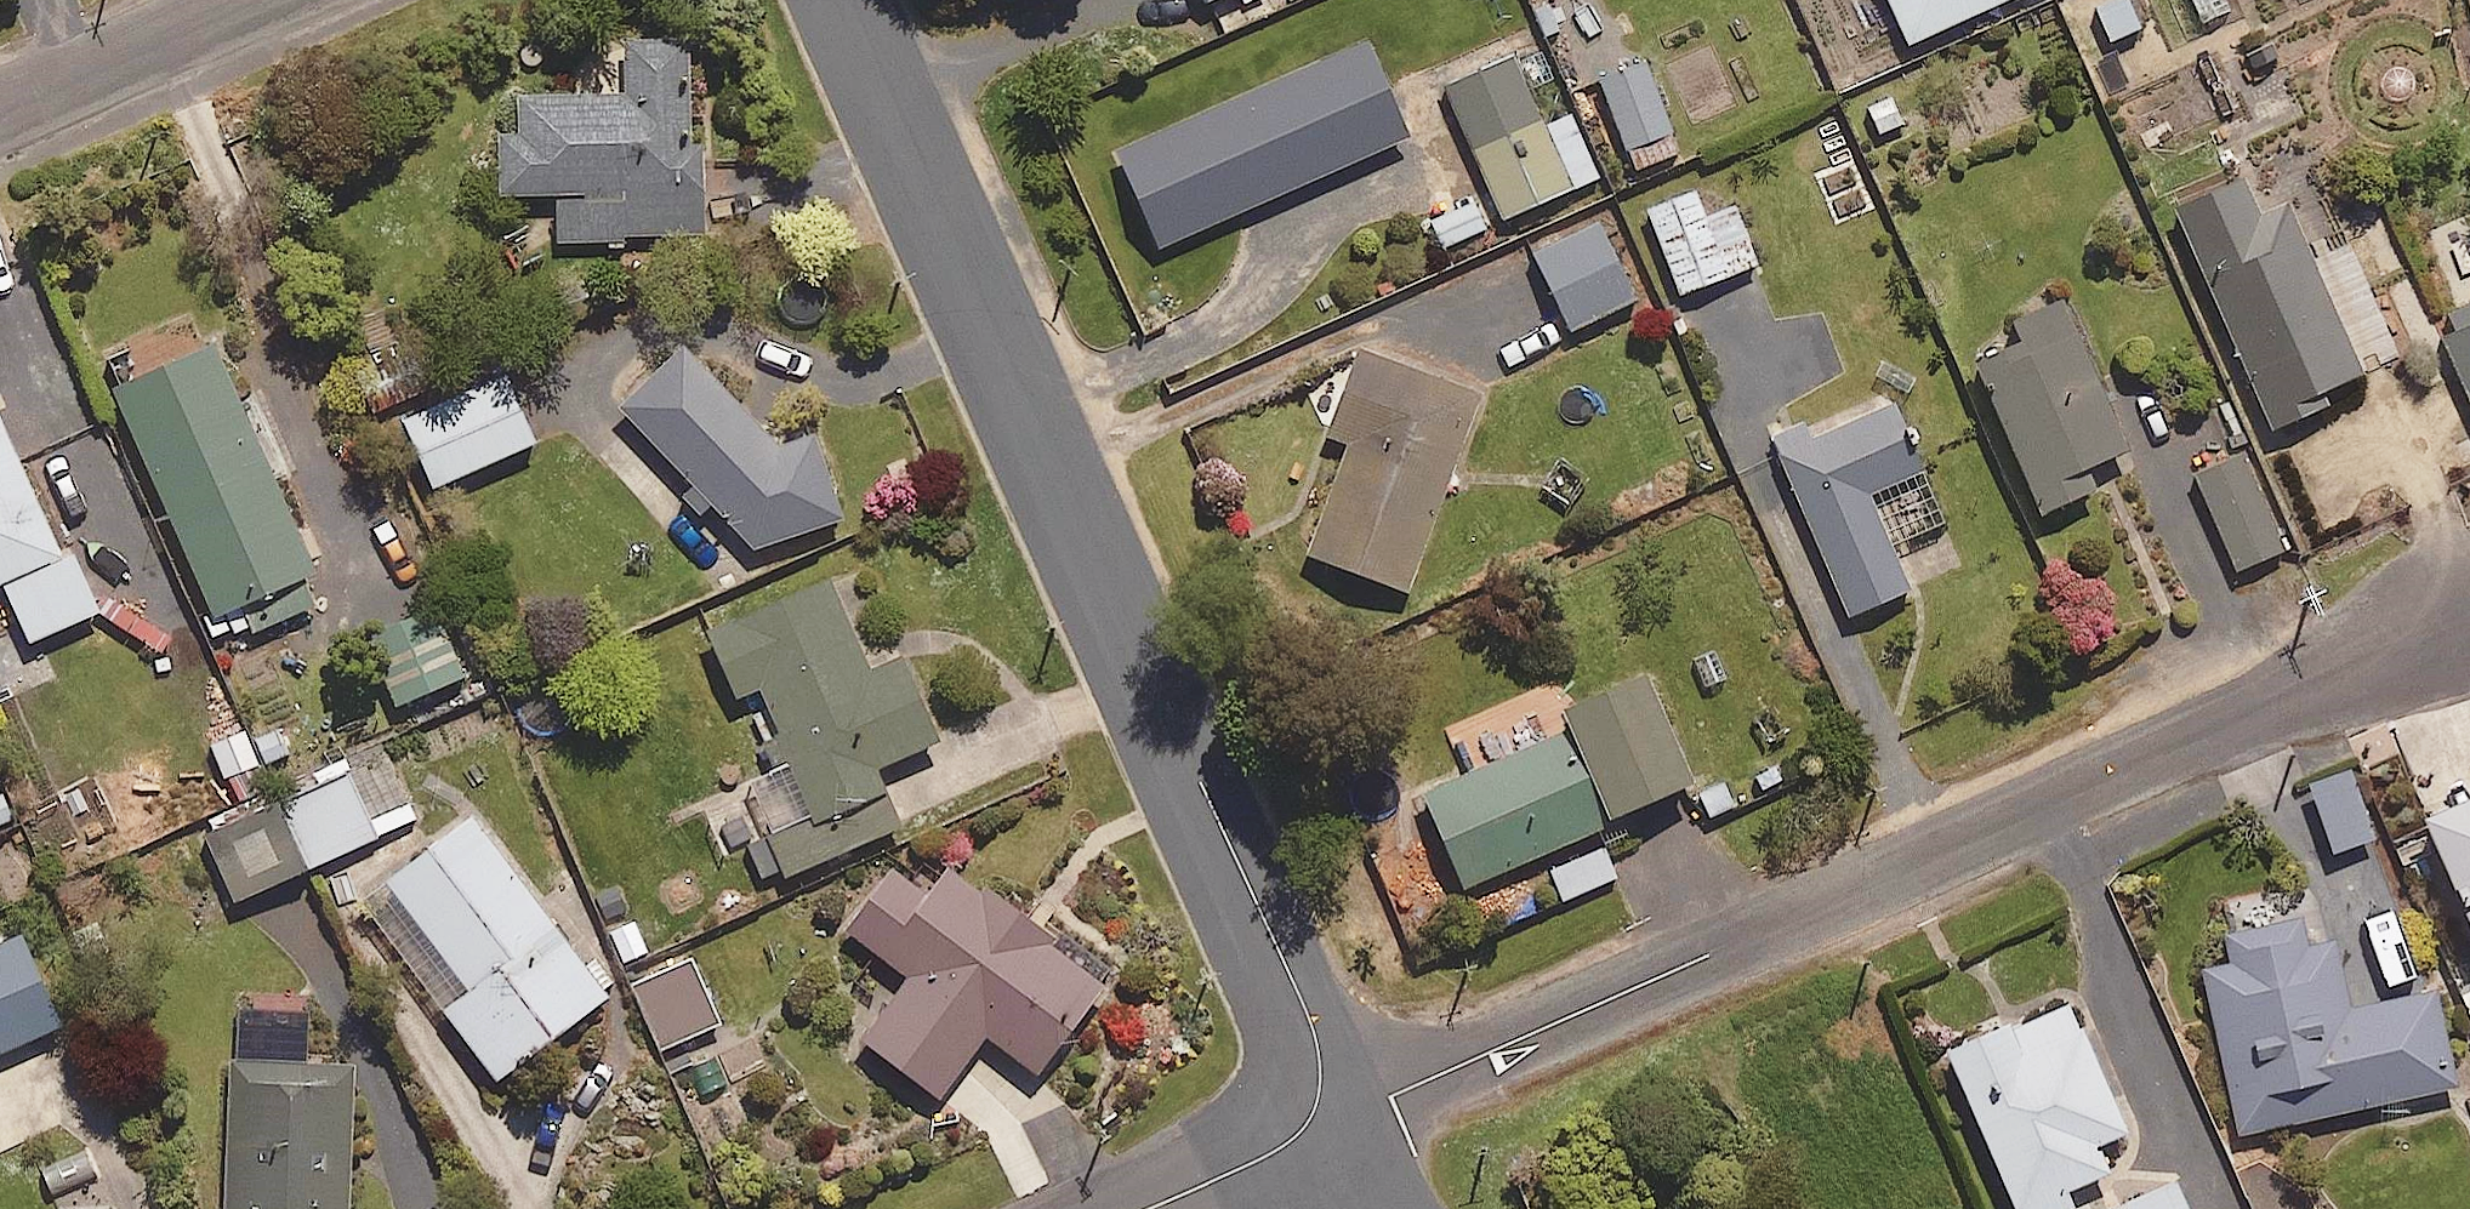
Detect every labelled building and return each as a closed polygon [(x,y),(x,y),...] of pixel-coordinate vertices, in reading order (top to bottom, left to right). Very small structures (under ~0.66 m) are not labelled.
[(1909,41),(1998,0),(1890,0),(1909,41)] [(2201,25),(2237,6),(2234,0),(2188,0),(2201,25)] [(690,38),(621,38),(621,94),(516,94),(516,132),(499,132),(499,193),(556,193),(557,235),(699,234),(699,102),(690,102),(690,38)] [(1678,151),(1642,62),(1599,79),(1634,168),(1678,151)] [(1281,153),(1248,78),(1190,103),(1184,89),(1090,130),(1123,205),(1216,165),(1222,179),(1281,153)] [(1568,110),(1473,152),(1503,217),(1597,175),(1568,110)] [(2259,214),(2244,180),(2176,209),(2272,426),(2370,383),(2290,200),(2259,214)] [(1705,216),(1694,188),(1646,207),(1680,292),(1756,261),(1734,205),(1705,216)] [(1494,224),(1482,197),(1432,218),(1443,245),(1494,224)] [(1638,295),(1600,217),(1532,251),(1570,328),(1638,295)] [(2123,447),(2059,297),(2012,318),(2022,342),(1976,361),(2040,510),(2095,487),(2085,464),(2123,447)] [(2442,336),(2469,402),(2469,324),(2442,336)] [(210,342),(111,386),(212,612),(233,602),(247,632),(323,598),(210,342)] [(618,406),(694,484),(677,501),(693,518),(710,501),(753,545),(840,516),(811,432),(777,444),(681,345),(618,406)] [(1478,392),(1356,350),(1326,436),(1339,441),(1300,552),(1409,590),(1478,392)] [(417,393),(399,352),(356,371),(373,412),(417,393)] [(535,440),(503,369),(401,415),(432,486),(535,440)] [(1920,469),(1889,397),(1775,446),(1847,614),(1906,589),(1865,493),(1920,469)] [(0,422),(0,613),(13,608),(27,640),(95,610),(69,551),(59,556),(0,422)] [(2288,546),(2248,450),(2194,472),(2235,568),(2288,546)] [(867,671),(825,573),(704,624),(736,699),(757,690),(789,766),(770,774),(776,789),(755,798),(767,827),(744,837),(763,883),(898,825),(873,766),(935,739),(900,658),(867,671)] [(465,673),(433,601),(367,630),(399,702),(465,673)] [(1687,782),(1648,673),(1567,703),(1606,811),(1687,782)] [(574,724),(561,682),(520,694),(533,737),(574,724)] [(245,726),(208,743),(233,800),(271,783),(245,726)] [(1604,825),(1564,730),(1422,789),(1461,884),(1604,825)] [(279,798),(309,865),(414,817),(384,750),(318,780),(279,798)] [(2375,836),(2351,769),(2309,784),(2332,851),(2375,836)] [(2425,816),(2469,919),(2469,797),(2425,816)] [(309,865),(279,798),(203,833),(233,900),(309,865)] [(605,994),(472,815),(360,898),(493,1077),(605,994)] [(1617,875),(1603,844),(1549,869),(1563,899),(1617,875)] [(926,894),(890,866),(844,926),(908,975),(861,1037),(938,1096),(985,1034),(1035,1072),(1106,979),(951,861),(926,894)] [(2343,1011),(2321,909),(2225,930),(2232,961),(2204,967),(2239,1132),(2455,1086),(2434,991),(2343,1011)] [(20,933),(0,941),(0,1050),(59,1024),(20,933)] [(717,1023),(689,959),(632,985),(659,1048),(717,1023)] [(2068,999),(1947,1051),(2016,1208),(2065,1208),(2072,1206),(2065,1189),(2106,1171),(2094,1142),(2124,1129),(2068,999)] [(230,1058),(226,1208),(347,1208),(351,1061),(230,1058)] [(2174,1178),(2104,1208),(2187,1208),(2174,1178)]
